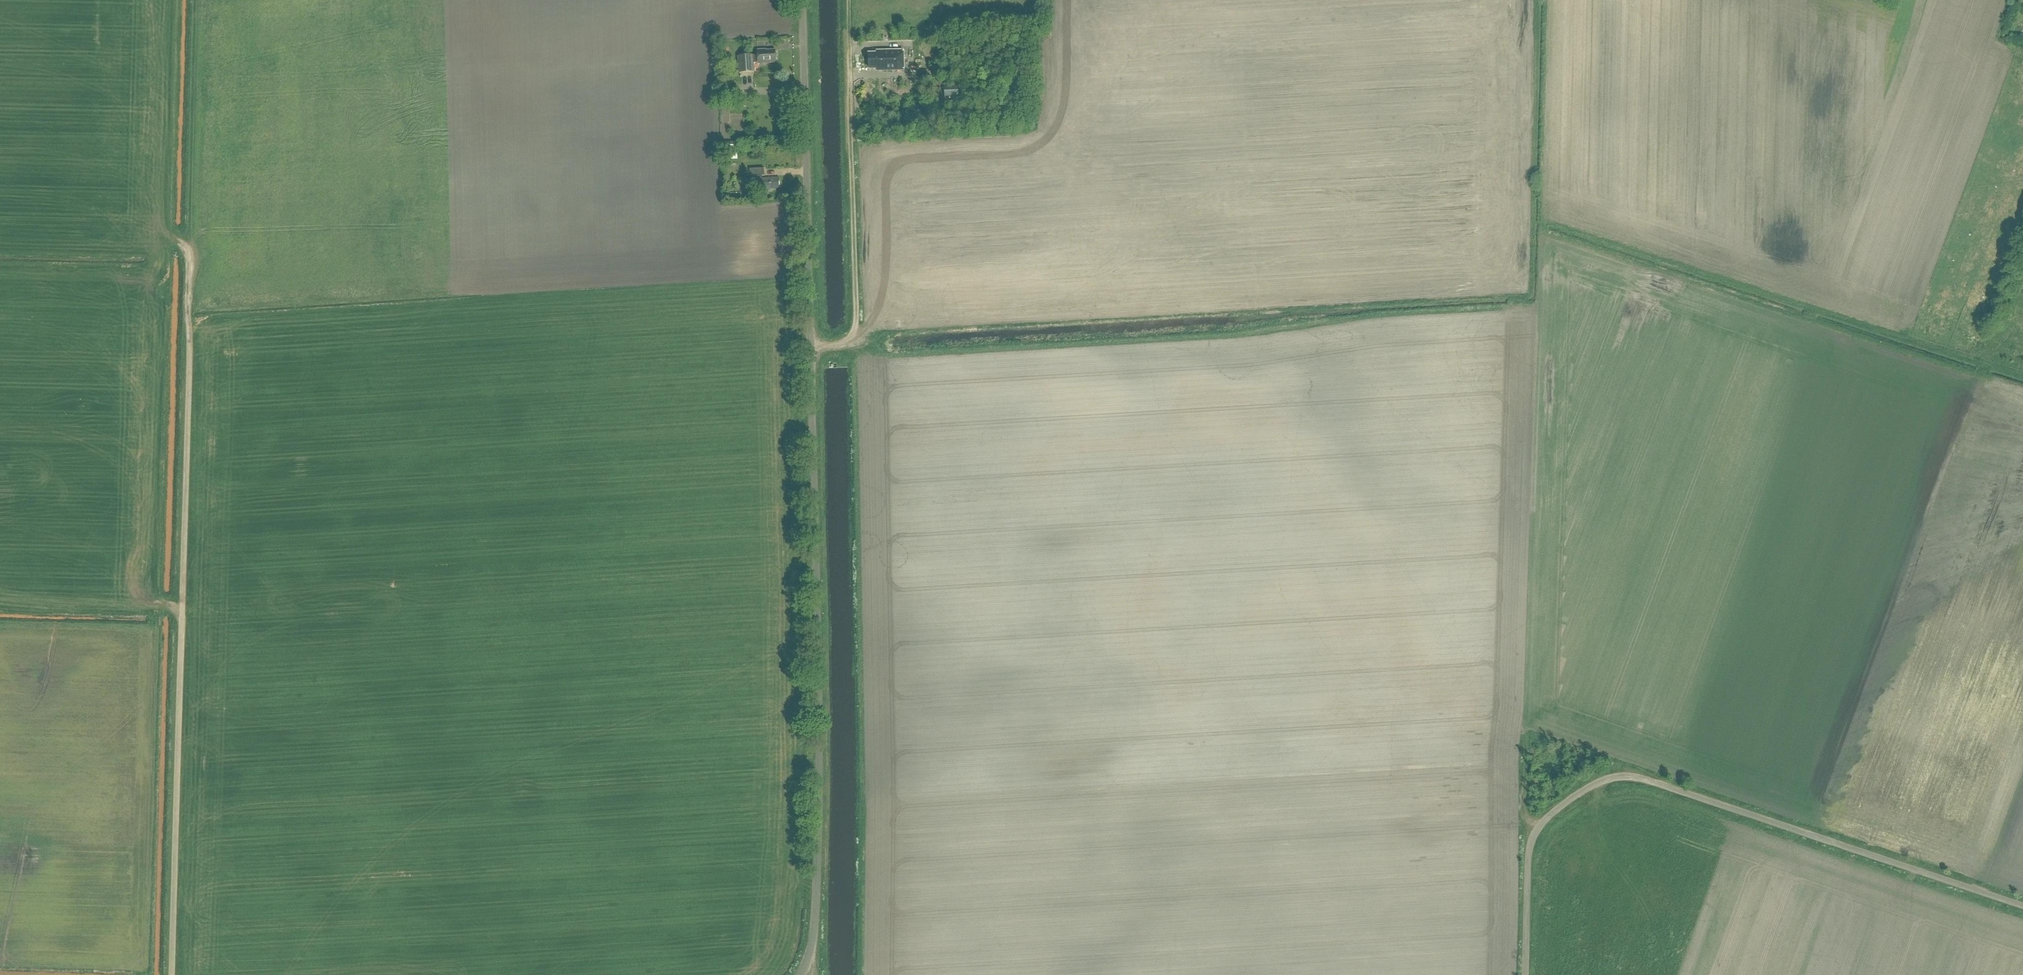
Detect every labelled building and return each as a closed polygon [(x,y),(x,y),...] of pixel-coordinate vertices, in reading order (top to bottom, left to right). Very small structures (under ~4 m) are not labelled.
[(759,65),(777,63),(776,49),(758,51),(758,56),(739,57),(740,74),(754,73),(754,64),(759,64),(759,65)] [(903,51),(884,52),(884,54),(869,54),(869,69),(877,69),(877,71),(904,71),(903,51)] [(957,87),(943,88),(943,96),(957,95),(957,87)] [(750,170),(751,192),(759,192),(759,190),(762,190),(762,191),(771,191),(771,190),(780,189),(779,178),(765,179),(765,177),(765,169),(750,170)]
